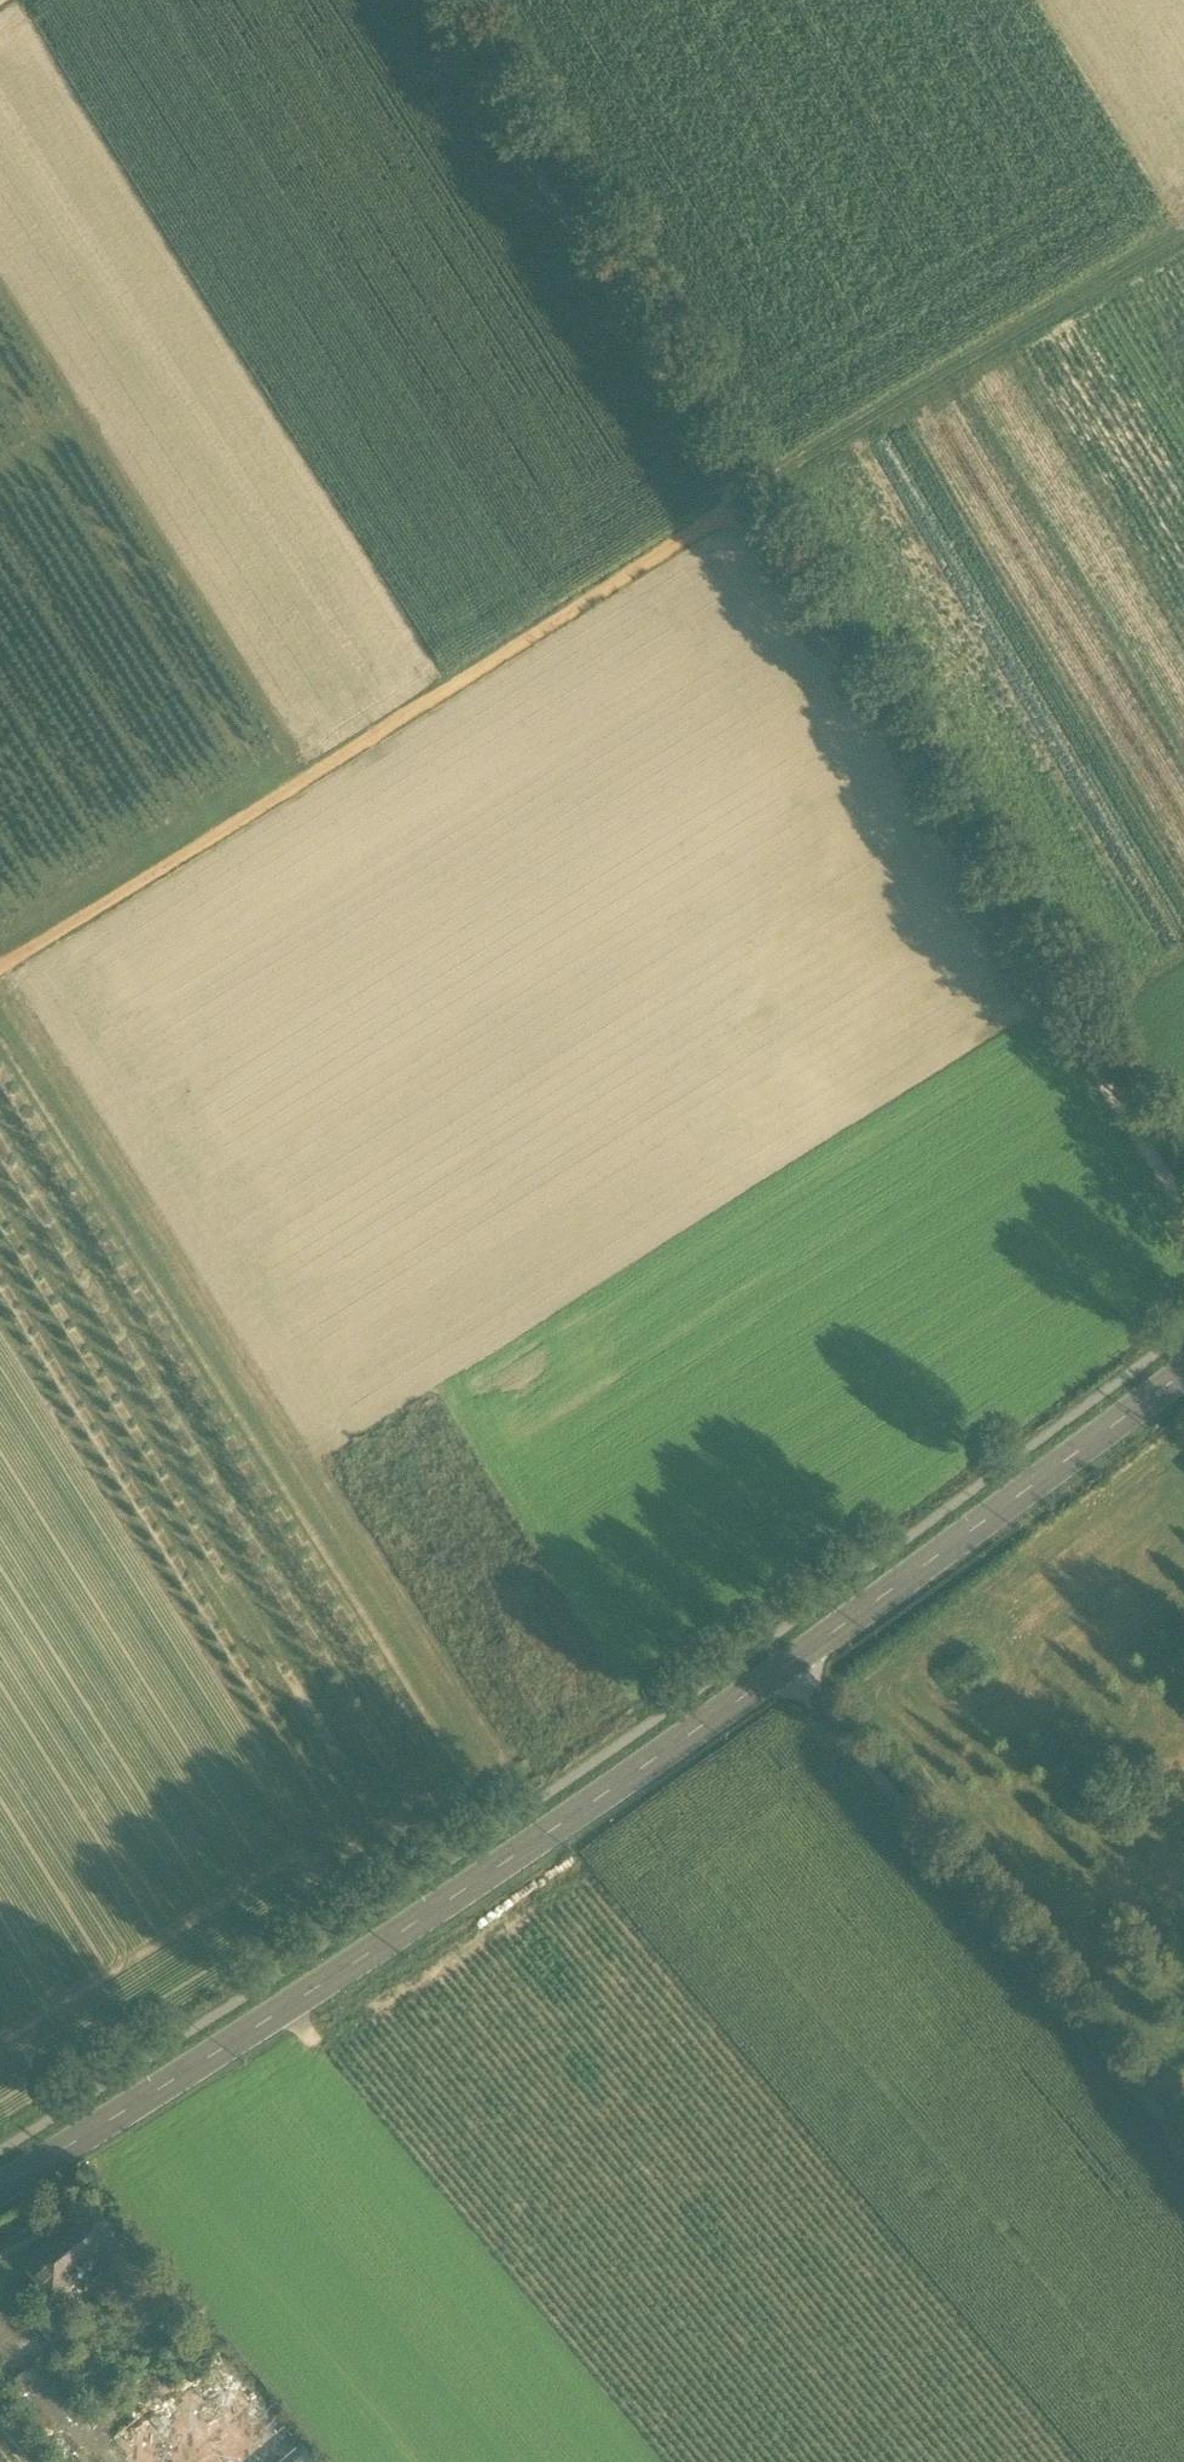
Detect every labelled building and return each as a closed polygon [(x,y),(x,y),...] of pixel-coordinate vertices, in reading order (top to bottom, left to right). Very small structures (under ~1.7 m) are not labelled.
[(26,2273),(47,2298),(73,2276),(79,2282),(97,2267),(113,2286),(137,2267),(94,2216),(26,2273)] [(73,2276),(47,2298),(52,2305),(79,2282),(73,2276)] [(219,2349),(111,2439),(130,2461),(313,2461),(219,2349)]
